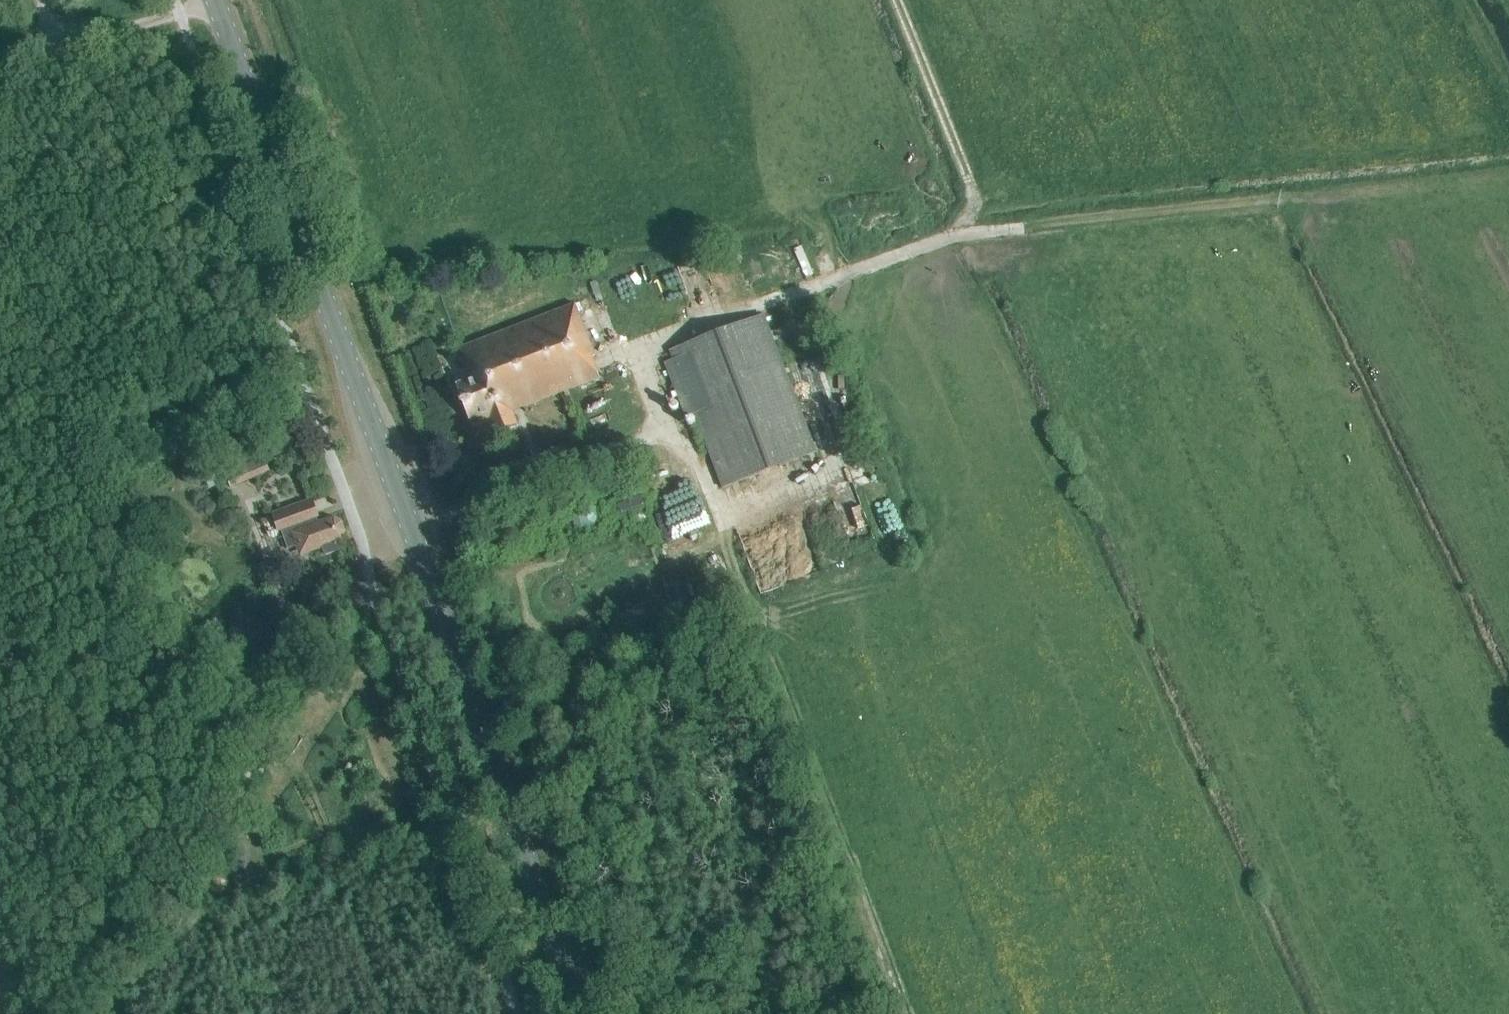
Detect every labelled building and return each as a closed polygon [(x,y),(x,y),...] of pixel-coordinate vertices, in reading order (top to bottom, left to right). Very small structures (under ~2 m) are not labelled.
[(517,427),(511,412),(598,380),(591,360),(594,359),(574,306),(457,350),(468,381),(456,386),(469,422),(478,418),(480,425),(488,422),(494,436),(517,427)] [(722,489),(816,453),(763,316),(670,352),(673,360),(664,364),(686,419),(694,415),(722,489)] [(231,489),(269,473),(254,438),(216,455),(231,489)] [(626,511),(646,504),(643,496),(623,503),(626,511)] [(316,526),(314,520),(319,518),(312,501),(273,516),(278,530),(281,530),(288,550),(299,546),(302,554),(321,547),(325,556),(341,550),(338,541),(338,540),(342,532),(339,525),(332,521),(331,521),(316,526)] [(590,502),(575,514),(588,531),(603,519),(590,502)]
